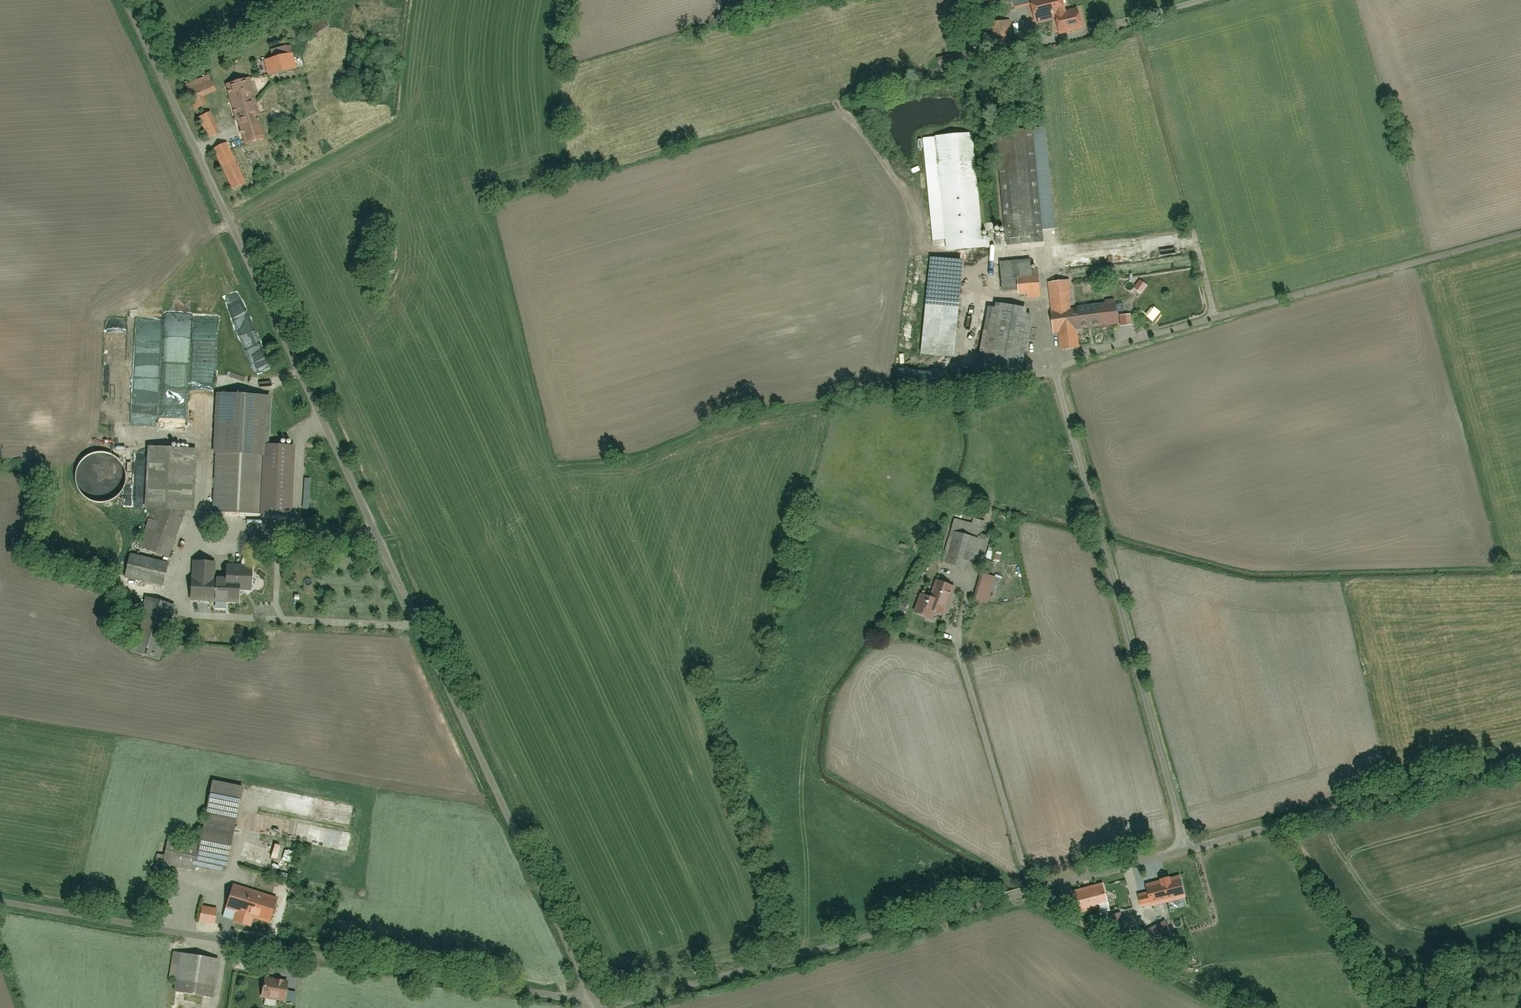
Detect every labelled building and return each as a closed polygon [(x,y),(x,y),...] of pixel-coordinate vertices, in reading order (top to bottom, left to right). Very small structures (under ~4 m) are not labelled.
[(1014,10),(1028,8),(1027,0),(1013,0),(1014,10)] [(1067,13),(1065,0),(1031,0),(1035,23),(1053,20),(1056,35),(1081,30),(1077,11),(1067,13)] [(1015,51),(1010,20),(990,24),(995,55),(1015,51)] [(309,31),(314,38),(328,31),(324,23),(309,31)] [(258,62),(261,77),(294,69),(291,55),(258,62)] [(206,107),(203,98),(214,93),(207,77),(184,87),(193,112),(206,107)] [(224,85),(242,143),(264,136),(247,78),(224,85)] [(197,119),(207,139),(220,133),(211,113),(197,119)] [(995,237),(996,247),(1042,243),(1033,131),(996,134),(1005,237),(995,237)] [(972,133),(936,137),(945,252),(991,248),(990,238),(981,239),(972,133)] [(213,149),(231,190),(245,184),(228,143),(213,149)] [(940,260),(936,301),(958,303),(961,262),(940,260)] [(1025,293),(1025,298),(1039,297),(1038,277),(1032,277),(1031,262),(998,265),(1001,295),(1025,293)] [(1069,280),(1049,283),(1055,334),(1059,333),(1061,351),(1077,350),(1075,330),(1115,326),(1112,301),(1072,306),(1069,280)] [(1139,280),(1131,290),(1140,296),(1147,286),(1139,280)] [(1018,370),(1019,366),(1031,314),(989,304),(977,357),(1000,373),(1018,370)] [(293,446),(269,446),(270,397),(214,396),(211,514),(291,516),(293,446)] [(141,447),(140,510),(152,510),(134,555),(127,554),(121,577),(161,588),(167,564),(164,563),(185,511),(191,511),(192,448),(141,447)] [(114,458),(107,454),(99,453),(91,455),(84,459),(78,466),(75,473),(75,482),(78,490),(83,497),(90,501),(98,503),(107,503),(115,499),(121,493),(124,485),(125,478),(124,471),(120,464),(114,458)] [(971,564),(974,556),(984,559),(990,539),(980,535),(984,523),(974,520),(972,525),(954,520),(940,564),(962,571),(965,562),(971,564)] [(992,548),(1000,550),(1003,536),(995,534),(992,548)] [(184,600),(199,600),(199,603),(237,604),(237,588),(251,589),(251,570),(225,569),(225,581),(206,580),(207,559),(185,558),(184,600)] [(981,576),(974,602),(987,606),(995,580),(981,576)] [(936,582),(930,598),(921,594),(914,614),(930,620),(932,612),(943,616),(953,588),(936,582)] [(127,654),(158,663),(174,609),(143,600),(127,654)] [(160,865),(224,877),(241,788),(208,782),(197,846),(164,840),(160,865)] [(1123,891),(1127,911),(1169,902),(1165,882),(1123,891)] [(276,896),(232,883),(223,910),(267,923),(276,896)] [(1072,892),(1078,914),(1108,906),(1102,884),(1072,892)] [(1059,897),(1051,906),(1058,913),(1066,904),(1059,897)] [(201,906),(198,922),(215,925),(219,909),(201,906)] [(1108,916),(1114,940),(1130,936),(1123,912),(1108,916)] [(179,952),(171,993),(212,1000),(219,960),(179,952)] [(264,973),(259,998),(282,1002),(287,978),(264,973)]
